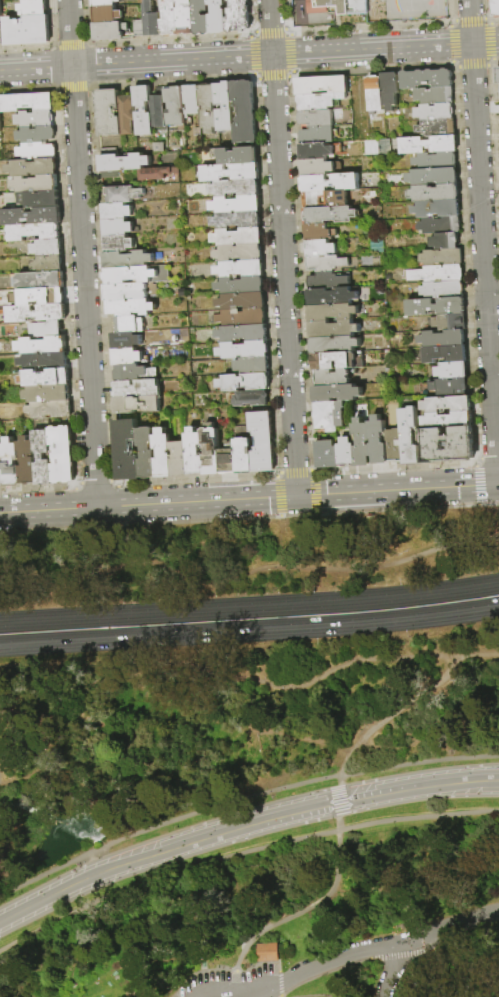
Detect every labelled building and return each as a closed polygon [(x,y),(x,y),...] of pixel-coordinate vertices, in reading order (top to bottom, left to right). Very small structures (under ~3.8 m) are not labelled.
[(24,4),(24,0),(47,0),(47,15),(25,16),(25,12),(19,12),(19,5),(24,4)] [(93,8),(92,0),(123,0),(123,3),(116,3),(116,7),(95,8),(93,8)] [(147,6),(147,0),(155,0),(155,14),(162,14),(162,20),(163,37),(147,37),(146,21),(146,6),(147,6)] [(162,14),(161,0),(177,0),(177,4),(178,9),(178,10),(175,10),(175,12),(178,12),(179,35),(179,36),(173,36),(172,38),(168,38),(166,37),(163,37),(162,20),(164,20),(164,13),(162,14)] [(177,4),(177,0),(193,0),(194,6),(184,7),(184,9),(194,8),(195,34),(195,35),(187,35),(187,34),(179,35),(178,12),(178,10),(178,9),(179,9),(179,4),(177,4)] [(194,6),(193,0),(210,0),(210,6),(210,12),(204,13),(204,16),(211,16),(211,33),(210,33),(209,36),(206,36),(204,34),(203,34),(201,36),(198,36),(197,34),(195,34),(194,8),(194,6)] [(210,6),(210,0),(226,0),(226,6),(224,6),(224,10),(226,10),(227,19),(227,33),(226,33),(224,34),(215,35),(213,33),(211,33),(211,16),(213,16),(212,6),(210,6)] [(229,2),(229,0),(250,0),(250,1),(249,2),(249,7),(251,8),(251,12),(250,14),(250,23),(252,24),(252,28),(251,29),(251,31),(248,31),(246,33),(243,33),(242,32),(236,32),(234,34),(231,34),(229,33),(227,33),(227,19),(229,19),(229,9),(232,9),(231,2),(229,2)] [(308,15),(307,0),(368,0),(369,15),(340,17),(340,8),(328,8),(328,10),(328,13),(308,15)] [(124,12),(124,20),(118,20),(118,23),(95,24),(95,8),(116,7),(117,7),(117,12),(124,12)] [(50,44),(6,46),(5,17),(13,17),(14,20),(25,20),(25,16),(47,15),(49,15),(50,44)] [(134,22),(146,21),(147,37),(147,38),(135,38),(134,22)] [(95,24),(118,23),(122,23),(122,25),(129,24),(129,31),(123,31),(123,36),(126,36),(126,41),(95,42),(95,24)] [(415,90),(403,90),(402,73),(403,73),(404,72),(408,71),(410,73),(418,72),(420,71),(423,70),(425,72),(428,72),(430,70),(433,70),(435,71),(443,71),(445,69),(448,69),(450,71),(452,71),(452,72),(453,73),(454,77),(452,79),(452,81),(454,82),(454,86),(453,88),(435,89),(435,86),(420,87),(420,90),(415,90)] [(399,73),(400,94),(397,94),(397,106),(395,106),(395,113),(388,113),(388,106),(384,107),(383,78),(382,74),(399,73)] [(297,79),(348,76),(349,93),(346,94),(331,94),(331,92),(315,93),(316,95),(299,96),(298,96),(297,79)] [(384,107),(384,111),(376,112),(376,116),(371,117),(371,112),(370,112),(369,79),(371,79),(371,77),(381,77),(381,78),(383,78),(384,107)] [(234,132),(234,125),(237,125),(237,119),(241,119),(240,108),(236,108),(236,102),(233,102),(232,83),(233,83),(235,81),(239,81),(242,82),(243,82),(245,81),(249,81),(250,81),(254,81),(254,83),(255,85),(255,89),(254,91),(255,104),(256,106),(256,110),(255,111),(255,114),(257,116),(257,120),(256,122),(257,135),(258,136),(258,140),(257,141),(257,143),(235,144),(234,132)] [(215,85),(225,84),(225,82),(232,82),(232,83),(233,102),(234,125),(234,132),(218,132),(218,128),(217,112),(217,110),(224,110),(224,106),(217,107),(217,104),(215,85)] [(200,86),(215,85),(217,104),(215,104),(215,112),(217,112),(218,128),(215,129),(215,135),(205,135),(205,129),(202,129),(201,114),(201,111),(204,110),(203,107),(201,108),(201,104),(200,99),(200,86)] [(183,87),(200,86),(200,99),(198,100),(199,104),(201,104),(201,108),(201,111),(201,114),(185,115),(185,114),(184,111),(187,111),(187,105),(184,105),(183,87)] [(138,137),(136,113),(142,113),(142,107),(136,107),(135,87),(151,87),(151,97),(152,102),(148,102),(149,114),(152,114),(153,128),(154,136),(138,137)] [(166,90),(173,89),(173,88),(183,87),(184,105),(184,109),(183,109),(183,114),(185,114),(185,115),(186,131),(179,131),(179,127),(177,126),(167,126),(167,110),(170,110),(169,104),(166,104),(166,90)] [(453,104),(438,105),(438,103),(434,104),(434,105),(432,105),(423,106),(423,102),(416,102),(415,90),(420,90),(429,89),(429,91),(432,91),(432,89),(435,89),(453,88),(454,88),(455,104),(453,104)] [(97,91),(119,90),(120,110),(118,110),(118,117),(120,117),(121,136),(102,137),(102,138),(99,139),(97,91)] [(53,93),(54,110),(52,110),(36,111),(36,108),(20,109),(20,112),(3,113),(3,112),(2,96),(53,93)] [(300,112),(299,104),(298,102),(298,99),(299,96),(316,95),(331,94),(346,94),(346,100),(335,101),(336,108),(330,108),(330,111),(300,112)] [(134,96),(135,121),(132,121),(133,136),(122,136),(120,97),(134,96)] [(152,102),(151,97),(164,96),(166,127),(153,128),(152,114),(152,102)] [(422,122),(422,119),(416,119),(415,109),(422,109),(422,106),(423,106),(432,105),(432,107),(437,107),(437,105),(438,105),(453,104),(453,108),(455,109),(455,114),(454,115),(454,120),(422,122)] [(53,126),(38,127),(37,127),(37,124),(31,125),(31,127),(22,128),(22,125),(15,125),(15,115),(21,115),(21,112),(29,111),(29,114),(35,114),(35,111),(36,111),(52,110),(52,114),(54,115),(54,120),(53,122),(53,126)] [(334,127),(311,128),(309,128),(308,125),(301,126),(299,121),(299,119),(299,116),(299,114),(300,112),(330,111),(333,110),(334,127)] [(424,138),(423,138),(423,134),(417,134),(416,127),(423,126),(422,122),(454,120),(456,120),(456,136),(433,137),(424,138)] [(54,140),(44,140),(22,141),(16,141),(16,131),(22,131),(22,128),(31,127),(32,130),(38,130),(38,127),(53,126),(53,128),(55,130),(55,135),(54,137),(54,140)] [(327,144),(302,145),(302,143),(300,141),(300,135),(301,133),(301,131),(311,131),(311,128),(334,127),(334,143),(327,144)] [(420,154),(402,155),(401,139),(423,138),(424,138),(425,142),(434,141),(433,137),(456,136),(458,136),(459,152),(456,152),(440,153),(433,154),(432,148),(426,148),(427,154),(420,154)] [(55,156),(55,158),(37,159),(29,160),(24,160),(24,157),(17,157),(17,148),(23,148),(22,141),(44,140),(44,145),(54,145),(54,148),(56,148),(56,155),(55,156)] [(328,160),(302,161),(301,161),(301,145),(302,145),(327,144),(327,147),(335,147),(335,156),(328,157),(328,160)] [(219,149),(230,149),(230,153),(237,152),(237,148),(257,147),(257,149),(258,149),(259,162),(257,162),(258,164),(232,165),(226,165),(220,166),(220,157),(218,156),(218,152),(220,150),(219,149)] [(102,150),(117,149),(118,155),(120,155),(120,159),(132,158),(132,154),(143,154),(144,157),(151,157),(152,166),(144,167),(144,170),(140,171),(128,171),(128,169),(124,169),(124,171),(119,172),(119,179),(102,180),(102,173),(101,173),(100,157),(102,156),(102,150)] [(458,168),(421,170),(421,166),(414,167),(413,159),(420,158),(420,154),(427,154),(430,154),(430,156),(440,156),(440,153),(456,152),(456,155),(458,156),(458,165),(458,166),(458,168)] [(56,175),(39,176),(34,176),(34,174),(31,174),(31,176),(26,176),(17,177),(13,177),(13,174),(6,174),(6,165),(12,164),(12,161),(24,160),(29,160),(29,163),(38,163),(37,159),(55,158),(56,158),(56,162),(57,164),(57,169),(57,170),(57,174),(56,175)] [(304,177),(303,177),(303,171),(302,169),(301,165),(302,164),(302,161),(328,160),(328,163),(336,163),(336,172),(329,173),(329,176),(328,176),(304,177)] [(258,164),(259,164),(260,180),(258,180),(237,181),(234,181),(234,177),(223,178),(223,182),(216,182),(202,183),(202,167),(220,166),(226,165),(227,172),(232,171),(232,165),(258,164)] [(144,170),(180,168),(180,174),(166,175),(167,180),(141,182),(140,179),(139,178),(139,174),(140,173),(140,171),(144,170)] [(459,185),(441,186),(441,183),(435,183),(435,184),(432,184),(432,186),(415,187),(415,183),(409,183),(408,174),(415,174),(414,170),(421,170),(458,168),(458,170),(459,172),(459,181),(458,183),(459,185)] [(348,191),(339,192),(339,187),(328,188),(329,192),(305,193),(305,192),(303,192),(302,179),(304,179),(304,177),(328,176),(328,182),(334,181),(333,175),(358,174),(359,191),(348,191)] [(56,175),(56,178),(57,178),(58,187),(57,187),(57,190),(59,189),(59,191),(42,192),(37,192),(18,193),(17,189),(11,190),(11,181),(17,180),(17,177),(26,176),(26,179),(31,179),(31,178),(39,178),(39,176),(56,175)] [(258,180),(259,182),(259,183),(260,193),(259,194),(259,196),(240,197),(239,194),(229,195),(229,197),(217,198),(217,194),(210,195),(210,186),(216,185),(216,182),(223,182),(233,181),(233,184),(237,183),(237,181),(258,180)] [(419,203),(416,203),(416,199),(410,200),(409,191),(416,190),(415,187),(432,186),(432,188),(441,188),(441,186),(459,185),(459,186),(460,188),(460,197),(459,199),(459,201),(437,202),(437,200),(434,200),(434,202),(419,203)] [(111,188),(133,186),(133,187),(135,187),(135,190),(146,189),(146,196),(142,196),(142,200),(133,200),(134,204),(127,204),(112,205),(112,204),(110,204),(109,202),(109,198),(110,197),(110,196),(106,197),(106,189),(111,188)] [(18,193),(37,192),(37,194),(42,193),(42,192),(59,191),(60,207),(36,208),(27,209),(27,206),(18,206),(18,193)] [(335,207),(333,207),(333,206),(328,206),(328,208),(312,208),(312,206),(304,207),(304,193),(305,193),(329,192),(339,192),(348,191),(349,207),(335,207)] [(217,198),(229,197),(229,201),(240,200),(240,197),(259,196),(260,196),(261,212),(260,212),(239,213),(238,213),(238,212),(235,212),(235,214),(218,215),(218,212),(211,212),(210,203),(217,202),(217,198)] [(424,219),(420,219),(420,215),(414,215),(413,207),(419,207),(419,203),(434,202),(434,204),(437,204),(437,202),(459,201),(460,201),(461,217),(460,217),(444,218),(442,218),(442,215),(431,216),(431,219),(424,219)] [(112,205),(127,204),(127,207),(134,207),(134,217),(128,217),(128,220),(105,221),(104,205),(112,205)] [(62,223),(57,223),(31,225),(31,222),(24,222),(24,225),(9,226),(4,226),(4,225),(1,225),(0,212),(3,212),(3,210),(26,209),(26,213),(36,213),(36,208),(60,207),(61,207),(62,223)] [(306,225),(305,208),(312,208),(328,208),(333,207),(333,211),(336,211),(335,207),(349,207),(352,207),(353,211),(360,210),(360,219),(353,219),(353,223),(338,224),(338,222),(327,222),(327,225),(306,225)] [(218,215),(235,214),(236,214),(236,215),(239,215),(239,213),(260,212),(260,214),(261,215),(262,226),(261,228),(242,229),(242,226),(230,227),(231,230),(219,231),(219,227),(212,227),(211,218),(218,218),(218,215)] [(459,234),(438,235),(425,236),(425,231),(420,231),(419,230),(418,227),(420,224),(420,223),(425,223),(424,219),(431,219),(436,218),(436,221),(444,220),(444,218),(460,217),(460,218),(461,218),(462,232),(461,232),(461,234),(459,234)] [(105,221),(128,220),(128,223),(134,223),(134,233),(128,233),(129,236),(106,237),(105,221)] [(58,239),(53,239),(48,240),(43,240),(43,236),(25,237),(25,241),(10,242),(10,241),(9,239),(8,236),(10,234),(8,232),(8,229),(9,226),(24,225),(31,225),(57,223),(60,226),(60,230),(58,231),(60,233),(60,237),(58,239)] [(308,241),(308,235),(306,235),(306,225),(327,225),(329,224),(329,230),(338,230),(338,237),(333,237),(333,239),(324,239),(324,240),(308,241)] [(219,231),(231,230),(231,234),(242,233),(242,229),(261,228),(262,228),(263,245),(262,245),(241,246),(241,244),(237,244),(237,246),(221,247),(220,247),(220,244),(213,244),(213,235),(219,235),(219,231)] [(443,250),(438,251),(438,248),(432,248),(432,238),(438,238),(438,235),(459,234),(460,243),(459,243),(459,249),(443,250)] [(129,236),(129,239),(135,239),(136,249),(129,249),(129,252),(124,252),(106,253),(105,237),(106,237),(129,236)] [(62,255),(39,257),(39,254),(32,254),(32,244),(38,244),(38,240),(43,240),(48,240),(48,241),(53,241),(53,239),(58,239),(62,239),(62,255)] [(330,240),(330,245),(338,245),(338,254),(330,254),(330,257),(309,257),(308,241),(324,240),(330,240)] [(263,261),(244,262),(244,259),(233,260),(233,262),(222,263),(222,260),(215,260),(215,252),(222,251),(221,247),(237,246),(237,248),(241,248),(241,246),(262,245),(262,250),(263,251),(263,257),(263,258),(263,261)] [(463,265),(447,266),(447,264),(437,264),(438,267),(426,267),(426,264),(421,265),(420,255),(426,254),(425,251),(436,251),(437,252),(443,251),(443,250),(459,249),(461,249),(461,250),(463,250),(464,265),(463,265)] [(106,253),(124,252),(124,256),(137,255),(136,252),(148,251),(148,255),(155,255),(156,263),(148,264),(149,267),(136,268),(133,268),(107,270),(106,270),(105,254),(106,253)] [(63,271),(62,271),(40,273),(40,270),(33,270),(33,261),(39,261),(39,257),(62,255),(63,271)] [(335,271),(318,271),(309,272),(309,269),(308,267),(307,265),(307,262),(308,261),(308,258),(339,257),(340,260),(350,259),(351,267),(337,268),(337,271),(335,271)] [(222,263),(233,262),(238,262),(238,264),(241,264),(241,262),(244,262),(263,261),(264,260),(265,277),(264,277),(245,278),(245,275),(234,276),(234,279),(223,279),(223,275),(216,276),(215,267),(222,267),(222,263)] [(463,282),(445,283),(445,282),(439,282),(439,283),(437,283),(427,284),(427,280),(410,281),(410,271),(427,270),(426,267),(438,267),(444,266),(445,269),(447,269),(447,266),(463,265),(463,268),(464,269),(464,277),(464,279),(464,282),(463,282)] [(149,267),(170,266),(170,282),(147,284),(141,284),(141,281),(128,282),(128,285),(122,285),(119,285),(108,286),(108,282),(106,281),(106,275),(107,273),(107,270),(133,268),(133,271),(136,271),(136,268),(149,267)] [(21,290),(19,288),(12,288),(12,278),(18,277),(20,275),(19,274),(40,273),(62,271),(62,272),(64,272),(64,279),(62,279),(62,280),(64,280),(64,287),(63,288),(41,289),(36,289),(21,290)] [(339,289),(328,289),(310,290),(309,287),(308,277),(318,277),(318,271),(335,271),(335,275),(338,275),(338,277),(351,277),(351,285),(341,285),(341,289),(339,289)] [(223,279),(234,279),(234,281),(245,281),(245,278),(264,277),(264,279),(265,280),(266,286),(264,288),(265,293),(224,296),(224,291),(217,292),(216,283),(223,283),(223,279)] [(464,298),(446,299),(446,296),(439,297),(439,299),(436,299),(427,300),(427,296),(422,296),(422,288),(426,287),(426,284),(427,284),(437,283),(437,284),(445,284),(445,283),(463,282),(463,283),(465,285),(465,291),(464,293),(464,298)] [(108,286),(119,285),(120,288),(122,288),(122,285),(128,285),(141,284),(147,284),(147,285),(149,286),(149,290),(147,291),(148,293),(149,294),(149,298),(148,299),(148,300),(138,301),(138,300),(130,300),(130,296),(128,296),(129,301),(108,302),(107,302),(106,286),(108,286)] [(64,304),(46,305),(46,302),(37,303),(37,305),(34,305),(19,306),(19,303),(12,304),(12,294),(19,294),(19,290),(21,290),(36,289),(36,291),(40,291),(40,293),(41,293),(41,289),(63,288),(65,295),(65,301),(64,304)] [(310,306),(310,302),(309,300),(309,294),(310,292),(310,290),(328,289),(328,292),(339,292),(339,289),(341,289),(352,288),(352,292),(359,292),(360,301),(353,301),(353,304),(337,305),(337,303),(333,304),(333,305),(310,306)] [(224,296),(265,293),(266,293),(266,309),(265,309),(247,310),(247,308),(241,308),(241,310),(225,311),(225,308),(218,308),(217,300),(224,299),(224,296)] [(441,315),(441,311),(430,312),(431,316),(409,317),(409,301),(427,300),(436,299),(436,306),(441,305),(440,299),(446,299),(464,298),(464,299),(466,299),(466,305),(465,306),(466,307),(466,312),(465,313),(465,314),(441,315)] [(148,300),(150,300),(150,304),(157,304),(157,311),(151,312),(151,316),(142,317),(142,314),(137,315),(137,314),(135,314),(135,317),(119,318),(119,315),(109,315),(108,302),(129,301),(130,303),(132,303),(132,301),(138,301),(148,300)] [(8,307),(19,306),(34,305),(34,312),(40,311),(40,305),(46,305),(64,304),(64,305),(66,305),(66,319),(64,319),(65,320),(62,321),(51,321),(41,321),(40,317),(29,318),(29,322),(9,323),(8,307)] [(354,321),(342,321),(341,321),(341,318),(330,319),(330,322),(311,323),(311,321),(309,319),(309,313),(310,311),(310,306),(333,305),(334,307),(337,307),(337,305),(353,304),(353,308),(360,307),(360,315),(354,315),(354,321)] [(225,311),(241,310),(242,310),(243,313),(247,313),(247,310),(265,309),(265,311),(267,312),(267,318),(266,320),(266,325),(244,327),(240,327),(226,328),(226,324),(214,324),(214,316),(225,315),(225,311)] [(465,330),(447,331),(442,331),(442,328),(434,329),(434,318),(441,318),(441,315),(465,314),(466,314),(467,330),(465,330)] [(119,318),(135,317),(139,317),(139,320),(144,319),(145,333),(136,333),(126,334),(122,334),(118,334),(118,318),(119,318)] [(62,336),(48,337),(34,338),(30,338),(29,324),(51,323),(51,321),(62,321),(62,336)] [(311,339),(310,323),(311,323),(330,322),(330,325),(342,324),(342,321),(354,321),(354,325),(361,325),(361,333),(355,333),(355,337),(338,338),(338,335),(335,336),(335,338),(311,339)] [(226,328),(240,327),(240,329),(244,329),(244,327),(266,325),(268,325),(268,330),(269,331),(269,335),(268,337),(268,342),(249,343),(248,340),(237,340),(237,343),(225,344),(224,339),(218,340),(218,331),(224,331),(224,328),(226,328)] [(427,332),(438,332),(438,335),(448,335),(447,331),(465,330),(466,346),(428,348),(427,344),(420,345),(420,337),(427,337),(427,332)] [(118,334),(122,334),(122,335),(126,334),(136,333),(136,337),(143,336),(143,346),(137,346),(137,349),(114,351),(113,334),(118,334)] [(66,352),(45,353),(45,352),(41,352),(41,353),(25,354),(24,354),(24,351),(17,352),(17,342),(23,342),(23,338),(30,338),(34,338),(34,341),(48,341),(48,337),(62,336),(66,336),(66,341),(67,342),(67,347),(66,348),(66,352)] [(313,354),(312,354),(311,339),(335,338),(335,340),(338,340),(338,338),(355,337),(355,340),(362,340),(362,348),(356,348),(356,353),(343,353),(343,350),(332,351),(332,354),(313,354)] [(268,342),(269,345),(270,345),(270,354),(269,354),(269,358),(259,358),(254,359),(246,359),(245,357),(242,357),(242,359),(225,360),(225,357),(219,357),(219,349),(225,349),(225,344),(237,343),(237,346),(249,345),(249,343),(268,342)] [(468,363),(454,363),(453,363),(449,364),(449,359),(437,360),(438,364),(426,365),(425,349),(428,348),(466,346),(467,346),(468,363)] [(114,351),(137,349),(137,353),(143,352),(144,362),(138,363),(138,365),(117,366),(115,366),(114,351)] [(68,368),(50,369),(49,369),(49,367),(38,367),(39,370),(26,370),(26,366),(19,367),(19,358),(25,358),(25,354),(41,353),(42,353),(42,356),(45,355),(45,353),(66,352),(67,352),(67,357),(68,359),(69,364),(68,366),(68,368)] [(317,370),(314,370),(313,354),(332,354),(343,353),(356,353),(364,353),(364,369),(348,369),(339,370),(333,370),(317,370)] [(269,358),(270,374),(269,374),(256,375),(256,372),(254,372),(254,375),(245,375),(243,376),(243,372),(237,372),(237,362),(243,362),(242,359),(246,359),(254,359),(254,360),(259,360),(259,358),(269,358)] [(469,379),(457,380),(450,380),(443,380),(443,378),(437,378),(437,377),(432,377),(431,369),(443,368),(442,364),(449,364),(453,363),(453,365),(455,365),(454,363),(468,363),(469,379)] [(138,365),(140,365),(140,368),(148,367),(148,370),(150,370),(150,381),(138,381),(134,381),(118,382),(116,381),(115,372),(117,371),(117,366),(138,365)] [(69,368),(70,385),(69,385),(46,386),(43,386),(29,387),(27,387),(26,384),(20,384),(20,383),(18,383),(18,376),(26,376),(26,370),(39,370),(39,373),(50,373),(50,369),(68,368),(69,368)] [(118,382),(134,381),(134,386),(138,386),(138,381),(150,381),(152,381),(151,370),(158,369),(159,380),(160,380),(160,387),(162,387),(162,396),(161,396),(117,399),(117,398),(115,397),(115,394),(117,393),(116,389),(115,388),(114,384),(116,382),(118,382)] [(318,387),(316,386),(316,381),(317,380),(317,379),(316,377),(315,373),(317,370),(333,370),(333,374),(340,374),(339,370),(348,369),(348,371),(350,372),(350,376),(348,377),(348,378),(350,380),(350,383),(349,386),(318,387)] [(271,390),(249,391),(249,389),(242,390),(242,392),(225,393),(225,389),(219,390),(218,381),(225,380),(225,377),(242,376),(242,379),(245,378),(245,375),(254,375),(256,375),(269,374),(269,376),(271,378),(271,386),(270,388),(271,390)] [(422,382),(443,380),(450,380),(450,381),(457,381),(457,380),(469,379),(470,391),(468,391),(468,395),(440,397),(440,393),(423,394),(422,382)] [(70,401),(50,402),(49,402),(49,399),(45,399),(45,402),(44,402),(32,403),(30,403),(30,400),(24,400),(24,391),(29,391),(29,387),(43,386),(43,389),(46,389),(46,386),(69,385),(69,387),(70,387),(70,391),(69,391),(69,395),(70,395),(70,399),(69,399),(70,401)] [(345,402),(344,402),(344,399),(334,399),(334,402),(332,403),(316,403),(314,401),(314,391),(315,387),(318,387),(349,386),(357,386),(357,389),(363,388),(363,397),(357,397),(357,402),(345,402)] [(238,393),(268,392),(268,393),(269,394),(270,395),(270,397),(269,398),(268,399),(269,406),(254,407),(254,405),(246,406),(246,408),(237,408),(236,406),(234,405),(234,401),(236,399),(236,396),(238,396),(238,393)] [(117,399),(161,396),(162,413),(145,414),(144,411),(136,411),(136,414),(116,415),(116,412),(115,410),(114,405),(115,403),(115,399),(117,399)] [(473,412),(454,413),(454,410),(442,411),(442,413),(429,414),(429,411),(423,412),(423,402),(429,402),(429,399),(472,396),(473,402),(473,403),(474,408),(473,408),(473,412)] [(72,417),(53,418),(52,416),(47,416),(47,418),(33,419),(33,414),(26,414),(25,406),(32,406),(32,403),(44,402),(44,403),(50,403),(50,402),(70,401),(71,401),(72,417)] [(344,427),(338,428),(339,434),(327,434),(327,430),(316,430),(315,420),(314,419),(314,413),(315,412),(315,404),(332,403),(334,402),(344,402),(345,402),(345,407),(344,409),(344,427)] [(403,429),(402,410),(411,410),(411,408),(419,407),(420,428),(415,428),(416,447),(421,447),(422,465),(405,466),(405,463),(403,429)] [(475,427),(452,428),(451,428),(451,427),(448,427),(448,429),(445,429),(430,430),(430,427),(424,427),(424,418),(429,417),(429,414),(442,413),(442,416),(454,416),(454,413),(473,412),(474,425),(475,425),(475,427)] [(254,472),(253,453),(256,453),(256,448),(259,448),(259,437),(255,437),(255,433),(252,434),(251,414),(273,413),(276,472),(254,473),(254,472)] [(372,457),(371,446),(371,444),(373,444),(373,441),(371,441),(370,424),(370,423),(375,422),(374,416),(382,416),(383,422),(387,422),(387,432),(387,433),(384,433),(384,444),(388,444),(389,463),(389,464),(375,465),(374,457),(372,457)] [(356,464),(355,447),(359,447),(358,435),(355,436),(354,425),(357,425),(357,419),(365,418),(365,424),(370,424),(371,441),(371,443),(370,443),(370,446),(371,446),(372,457),(371,457),(372,467),(357,467),(356,464)] [(115,420),(119,419),(119,421),(137,420),(138,430),(139,440),(132,441),(133,457),(139,456),(140,460),(141,479),(141,481),(118,482),(115,420)] [(205,476),(204,457),(204,456),(207,456),(207,453),(208,453),(207,443),(203,443),(203,434),(203,431),(204,431),(205,429),(207,429),(206,424),(215,424),(215,429),(216,429),(218,430),(219,430),(220,451),(222,475),(205,476)] [(50,428),(52,428),(53,427),(57,427),(58,428),(62,428),(64,426),(67,426),(68,427),(69,427),(69,426),(72,426),(73,440),(74,442),(74,445),(73,446),(74,462),(75,464),(75,466),(74,468),(75,482),(71,482),(70,483),(66,484),(65,482),(61,483),(60,484),(56,484),(55,483),(53,483),(52,465),(57,464),(55,462),(54,460),(53,453),(56,453),(56,452),(54,450),(54,448),(55,446),(51,446),(50,430),(50,428)] [(424,464),(424,459),(426,459),(425,430),(430,430),(445,429),(446,431),(445,436),(445,437),(453,436),(452,434),(452,431),(452,428),(475,427),(477,462),(424,464)] [(139,440),(138,430),(142,430),(145,428),(151,428),(154,428),(155,436),(155,443),(152,443),(152,451),(155,451),(156,460),(157,478),(153,478),(152,480),(146,480),(144,479),(141,479),(140,460),(143,460),(142,447),(139,447),(139,440)] [(189,477),(188,454),(190,454),(190,450),(187,451),(187,442),(186,435),(190,435),(189,428),(198,428),(198,434),(203,434),(203,443),(203,446),(200,446),(201,457),(204,457),(205,476),(189,477)] [(157,478),(156,460),(159,460),(159,451),(155,451),(155,443),(155,436),(158,436),(158,429),(167,429),(167,436),(171,436),(171,443),(172,451),(170,451),(170,455),(172,455),(172,460),(173,478),(157,479),(157,478)] [(387,433),(387,432),(395,431),(395,430),(403,429),(405,463),(397,464),(397,463),(389,463),(388,444),(387,433)] [(53,485),(37,486),(37,484),(36,464),(40,463),(40,459),(37,459),(37,455),(35,455),(35,441),(34,431),(50,430),(51,446),(51,453),(46,454),(46,460),(52,460),(52,465),(53,483),(53,485)] [(37,484),(32,484),(31,485),(27,485),(26,485),(21,485),(20,467),(23,467),(23,464),(22,464),(22,452),(19,453),(19,444),(19,443),(23,442),(22,436),(30,436),(31,441),(35,441),(35,455),(32,455),(32,458),(35,458),(36,464),(37,484)] [(21,486),(5,487),(4,464),(4,460),(3,444),(6,444),(6,438),(14,437),(14,444),(19,444),(19,453),(19,456),(16,457),(17,467),(20,467),(21,485),(21,486)] [(339,447),(339,445),(342,445),(342,439),(353,438),(353,444),(355,444),(355,447),(356,464),(352,464),(352,465),(348,467),(343,467),(340,466),(339,447)] [(252,439),(253,453),(254,472),(253,472),(253,474),(246,475),(246,473),(245,473),(244,475),(238,475),(238,473),(237,473),(236,453),(238,453),(238,448),(236,449),(236,440),(240,440),(240,439),(248,439),(249,439),(252,439)] [(317,442),(336,441),(336,448),(339,447),(340,466),(341,468),(318,470),(317,442)] [(173,478),(172,460),(174,460),(174,456),(176,456),(176,451),(172,451),(171,443),(187,442),(187,451),(188,454),(189,477),(173,478)] [(227,443),(233,443),(234,450),(236,450),(236,453),(237,473),(237,474),(229,474),(228,476),(224,476),(223,475),(222,475),(220,451),(228,450),(227,443)] [(279,943),(279,960),(258,961),(257,943),(279,943)]
